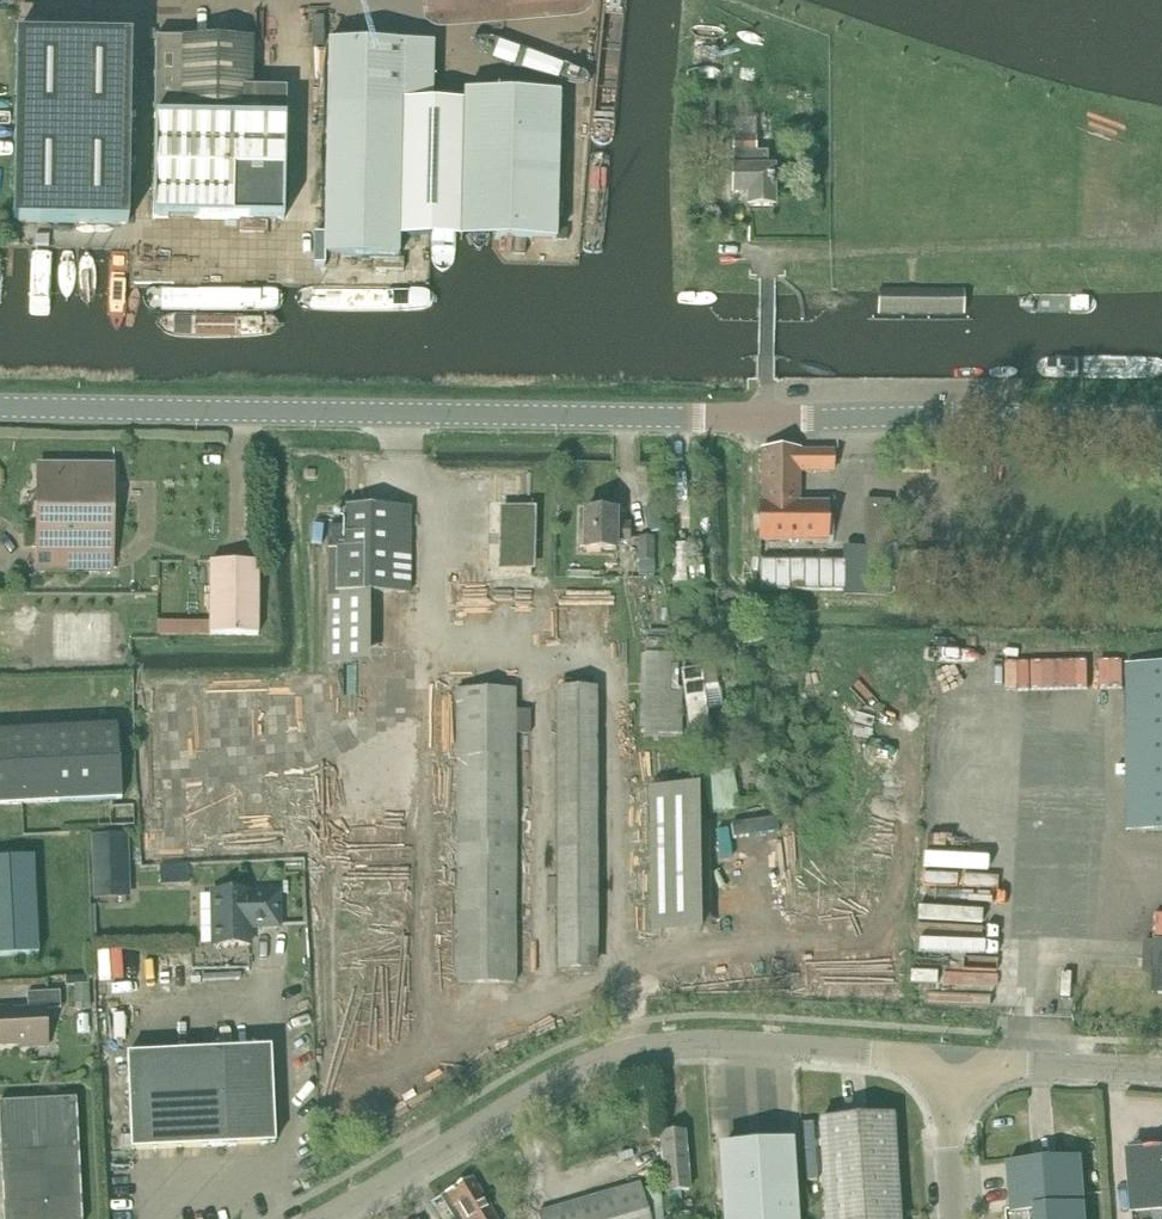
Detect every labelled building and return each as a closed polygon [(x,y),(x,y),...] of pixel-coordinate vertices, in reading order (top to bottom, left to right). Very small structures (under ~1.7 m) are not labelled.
[(568,12),(568,0),(442,0),(442,12),(568,12)] [(14,223),(129,225),(132,39),(17,37),(14,223)] [(156,119),(154,219),(284,221),(286,120),(251,119),(253,41),(156,39),(154,119),(156,119)] [(325,256),(399,258),(403,104),(433,105),(434,44),(330,42),(325,256)] [(464,92),(460,240),(556,242),(560,95),(464,92)] [(733,119),(733,131),(734,154),(736,154),(736,170),(735,170),(735,194),(750,193),(751,208),(775,208),(774,169),(768,170),(768,154),(758,155),(757,118),(733,119)] [(964,315),(964,290),(878,289),(877,314),(964,315)] [(831,474),(831,454),(799,453),(799,451),(763,451),(762,503),(761,503),(761,540),(827,541),(827,505),(799,505),(799,474),(831,474)] [(114,571),(114,476),(37,476),(37,533),(26,533),(26,547),(37,547),(36,571),(114,571)] [(865,501),(865,598),(890,598),(891,501),(865,501)] [(515,511),(502,511),(501,569),(513,569),(513,571),(525,571),(525,569),(532,569),(532,578),(533,578),(534,503),(533,502),(533,511),(526,511),(526,510),(515,509),(515,511)] [(348,508),(348,529),(330,528),(329,551),(328,664),(368,664),(369,594),(411,595),(413,509),(348,508)] [(630,543),(630,525),(617,524),(618,513),(585,512),(585,550),(617,551),(617,543),(630,543)] [(653,564),(654,538),(640,538),(639,563),(653,564)] [(311,546),(312,566),(324,565),(323,546),(311,546)] [(848,562),(761,561),(761,591),(848,591),(848,562)] [(260,563),(212,563),(212,624),(212,636),(260,636),(260,563)] [(212,636),(212,624),(155,624),(155,639),(212,639),(212,636)] [(665,640),(644,639),(642,736),(681,737),(682,695),(677,695),(678,673),(671,673),(671,655),(665,655),(665,640)] [(698,656),(677,660),(690,736),(703,733),(700,719),(707,718),(701,687),(704,687),(698,656)] [(1130,685),(1128,658),(1072,661),(1073,687),(1130,685)] [(1146,833),(1161,833),(1161,664),(1145,664),(1146,833)] [(555,689),(556,972),(598,972),(597,689),(555,689)] [(460,984),(517,984),(516,691),(459,692),(460,984)] [(0,732),(0,805),(122,800),(119,726),(0,732)] [(711,814),(741,808),(729,757),(700,764),(711,814)] [(701,937),(699,792),(650,792),(653,937),(701,937)] [(121,822),(121,808),(101,808),(101,823),(121,822)] [(89,838),(92,903),(128,901),(126,837),(89,838)] [(39,954),(33,857),(0,858),(0,956),(39,954)] [(208,893),(210,946),(247,944),(246,926),(276,925),(274,892),(244,893),(244,891),(208,893)] [(1153,971),(1152,994),(1161,995),(1161,942),(1154,942),(1153,971)] [(89,1004),(88,976),(64,977),(65,987),(74,987),(74,1005),(89,1004)] [(22,1044),(22,1047),(47,1046),(45,1009),(61,1008),(60,991),(27,993),(28,1010),(0,1011),(0,1046),(22,1044)] [(76,1016),(77,1035),(90,1034),(89,1015),(76,1016)] [(127,1055),(132,1150),(275,1144),(271,1048),(127,1055)] [(4,1218),(82,1218),(79,1149),(77,1099),(0,1103),(0,1130),(4,1218)] [(826,1218),(900,1218),(893,1117),(820,1122),(826,1218)] [(666,1191),(690,1189),(684,1132),(661,1134),(666,1191)] [(729,1218),(793,1218),(787,1142),(724,1146),(729,1218)] [(1134,1218),(1161,1218),(1161,1151),(1129,1153),(1134,1218)] [(1082,1158),(1008,1163),(1011,1211),(1007,1212),(1007,1218),(1087,1218),(1082,1158)] [(473,1179),(442,1198),(454,1218),(452,1218),(496,1218),(473,1179)] [(639,1185),(538,1215),(540,1218),(649,1218),(639,1185)] [(669,1210),(670,1218),(690,1218),(689,1208),(669,1210)]
